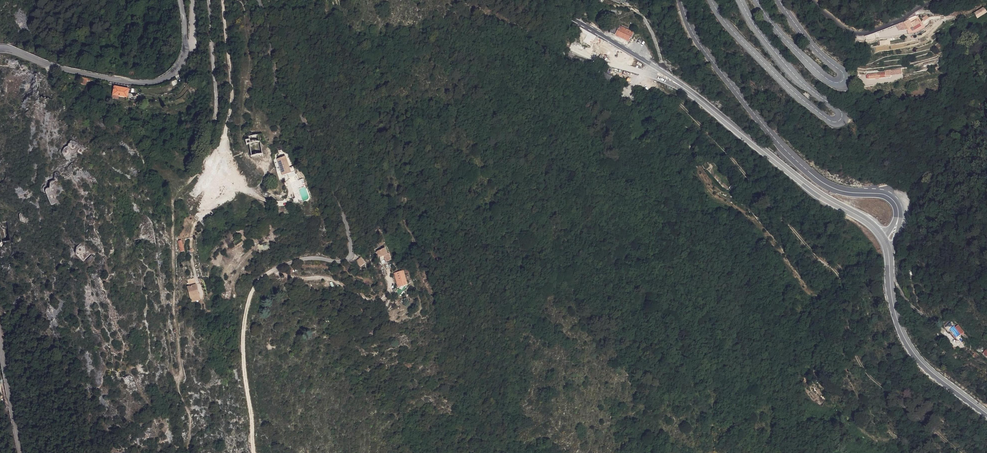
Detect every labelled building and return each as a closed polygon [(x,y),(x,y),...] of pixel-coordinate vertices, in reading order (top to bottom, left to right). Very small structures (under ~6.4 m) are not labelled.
[(984,8),(974,15),(977,20),(986,13),(984,8)] [(618,16),(603,9),(601,14),(616,21),(618,16)] [(907,30),(911,27),(907,20),(903,23),(907,30)] [(620,29),(613,25),(609,33),(612,35),(630,44),(635,35),(621,28),(620,29)] [(904,33),(904,30),(897,31),(896,26),(886,28),(888,37),(904,33)] [(37,91),(38,72),(30,72),(30,80),(27,80),(27,88),(31,88),(31,91),(37,91)] [(612,77),(604,72),(601,77),(609,82),(612,77)] [(114,86),(112,93),(118,95),(128,97),(129,89),(114,86)] [(64,146),(75,149),(78,142),(83,143),(85,137),(68,132),(64,146)] [(262,141),(261,137),(246,139),(247,142),(243,142),(243,147),(247,146),(247,149),(249,154),(250,159),(261,157),(261,156),(268,155),(268,151),(266,141),(262,141)] [(280,167),(283,175),(291,172),(290,168),(285,156),(277,159),(280,167)] [(58,172),(42,175),(40,187),(43,193),(52,205),(58,202),(67,184),(58,172)] [(30,207),(18,208),(19,219),(29,221),(30,207)] [(267,242),(258,245),(260,251),(269,247),(267,242)] [(75,252),(83,254),(85,247),(77,245),(75,252)] [(383,259),(386,258),(387,261),(388,264),(394,263),(393,257),(391,258),(391,252),(382,253),(383,259)] [(361,257),(355,261),(360,267),(365,263),(361,257)] [(187,286),(190,301),(199,300),(196,285),(192,285),(189,286),(187,286)] [(949,325),(943,329),(945,333),(947,332),(953,341),(957,338),(949,325)]
